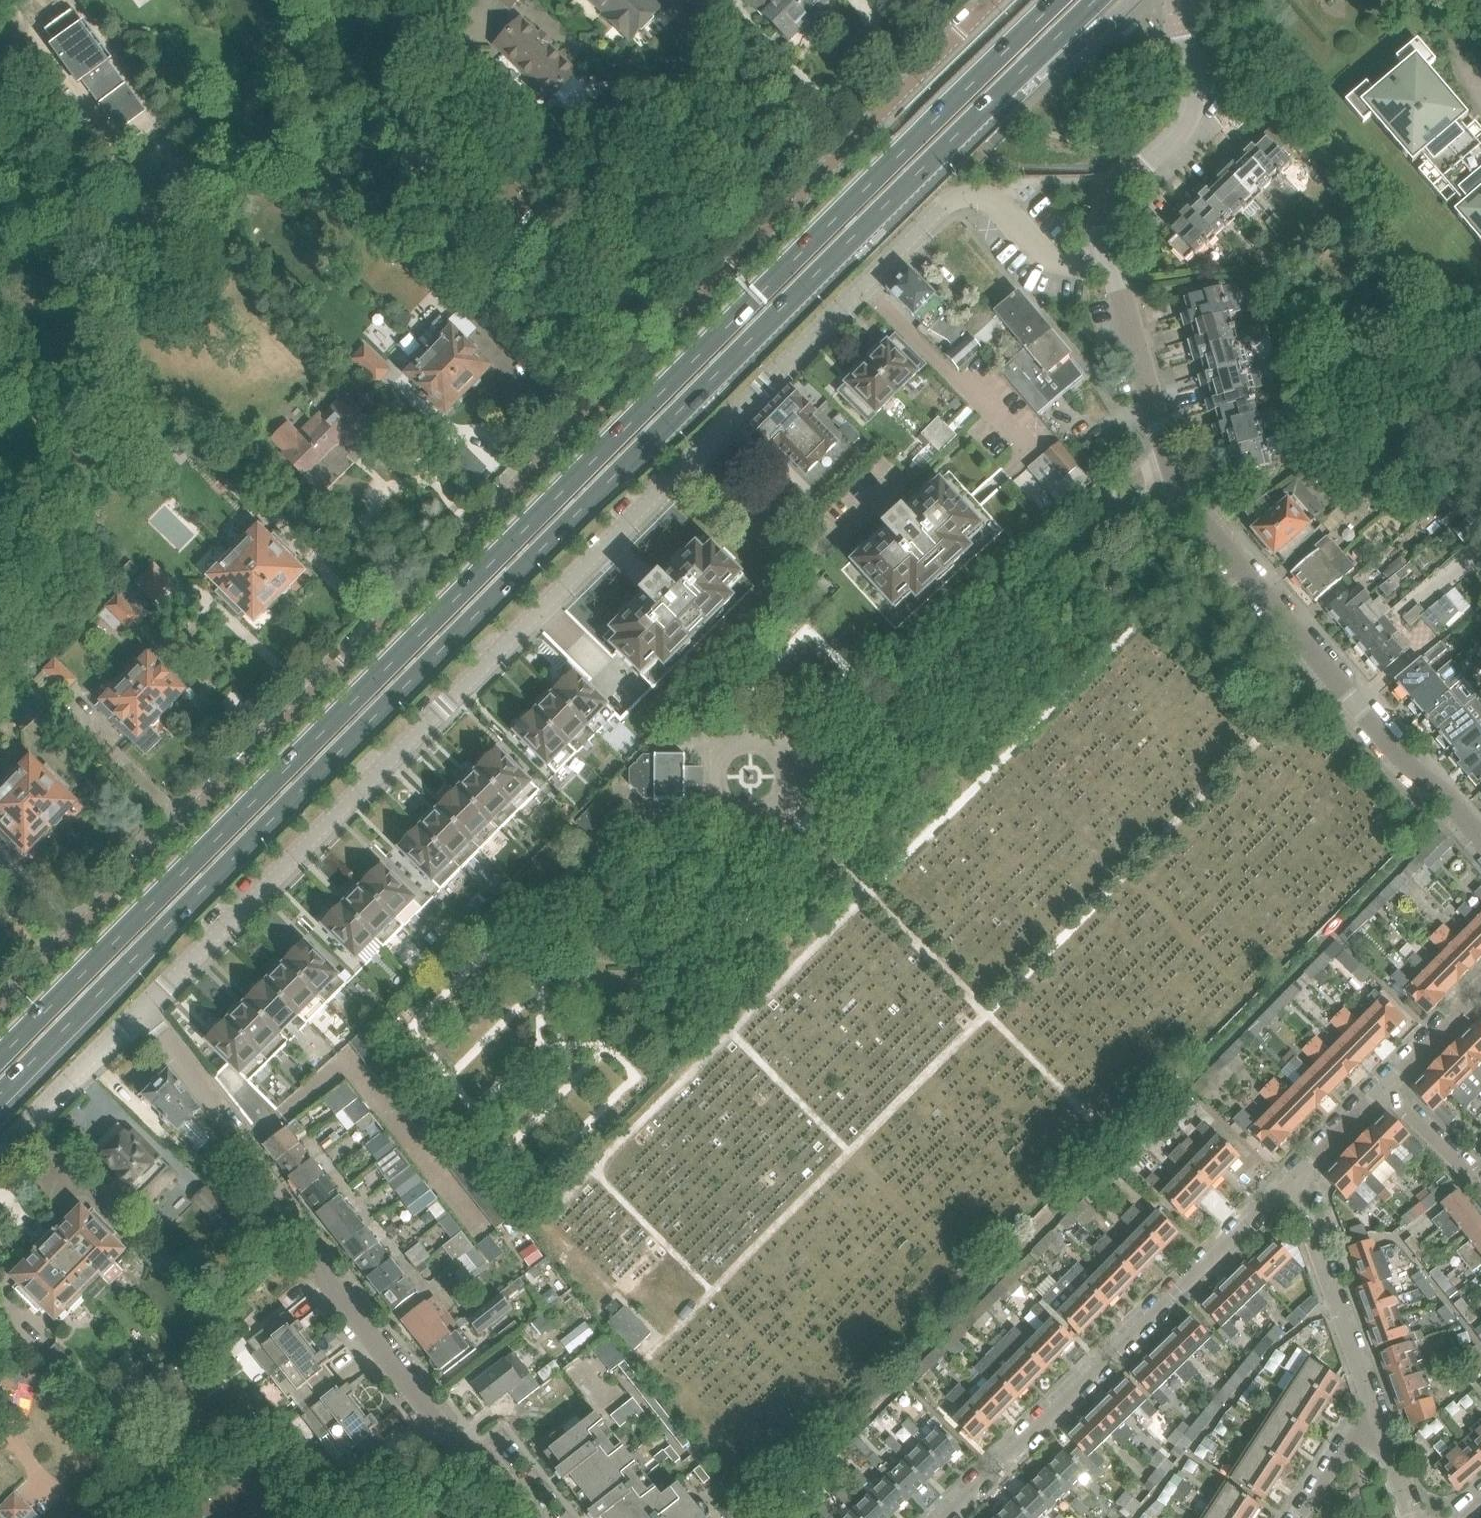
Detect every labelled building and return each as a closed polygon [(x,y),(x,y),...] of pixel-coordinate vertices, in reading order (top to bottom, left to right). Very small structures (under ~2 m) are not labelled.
[(519,0),(500,0),(510,9),(519,0)] [(660,10),(649,0),(586,0),(604,17),(602,19),(626,42),(628,41),(629,42),(660,10)] [(692,0),(661,0),(677,16),(692,0)] [(755,12),(788,43),(796,35),(798,37),(809,26),(807,24),(809,22),(786,0),(740,0),(755,12)] [(809,22),(811,20),(813,22),(825,9),(823,8),(831,0),(786,0),(809,22)] [(110,121),(137,102),(72,13),(46,32),(58,48),(61,46),(83,76),(80,79),(110,121)] [(537,36),(522,22),(498,46),(532,80),(529,84),(548,102),(576,74),(550,49),(552,47),(539,34),(537,36)] [(1428,69),(1436,62),(1418,40),(1396,59),(1403,67),(1374,92),(1367,84),(1345,103),(1364,123),(1372,117),(1412,164),(1421,157),(1428,165),(1419,173),(1433,189),(1480,148),(1480,130),(1476,124),(1466,132),(1459,124),(1468,117),(1428,69)] [(692,133),(705,138),(711,122),(698,117),(692,133)] [(1243,154),(1271,183),(1290,164),(1263,136),(1251,147),(1251,148),(1244,155),(1243,154)] [(1433,189),(1447,206),(1457,198),(1463,205),(1454,213),(1480,245),(1480,148),(1433,189)] [(1252,201),(1271,183),(1243,154),(1232,166),(1232,167),(1225,174),(1252,201)] [(514,178),(510,173),(501,165),(480,185),(494,199),(483,211),(523,248),(555,215),(515,177),(514,178)] [(1233,220),(1252,201),(1225,174),(1218,181),(1217,180),(1206,191),(1207,192),(1233,220)] [(1215,239),(1233,220),(1207,192),(1199,200),(1198,199),(1187,210),(1188,210),(1188,211),(1215,239)] [(1196,257),(1215,239),(1188,211),(1180,218),(1180,217),(1168,228),(1183,244),(1175,252),(1182,260),(1191,252),(1196,257)] [(1270,219),(1276,226),(1281,221),(1275,214),(1270,219)] [(1272,230),(1276,226),(1270,219),(1265,223),(1272,230)] [(166,239),(154,223),(146,229),(159,245),(166,239)] [(429,287),(436,278),(424,266),(416,275),(429,287)] [(959,323),(948,313),(950,311),(947,308),(909,270),(887,291),(928,333),(929,331),(931,334),(948,341),(954,348),(945,356),(958,371),(982,350),(973,340),(969,335),(959,323)] [(1192,326),(1229,315),(1222,289),(1215,291),(1214,286),(1203,289),(1204,294),(1183,300),(1188,316),(1189,316),(1192,326)] [(481,336),(488,328),(453,293),(445,300),(481,336)] [(1023,351),(1048,329),(1018,293),(993,314),(989,310),(983,302),(959,323),(969,335),(973,340),(982,350),(994,340),(992,337),(1002,327),(1023,351)] [(398,318),(411,324),(414,318),(401,311),(398,318)] [(1199,351),(1236,340),(1229,315),(1192,326),(1190,326),(1195,342),(1197,342),(1199,351)] [(472,354),(448,331),(451,327),(441,317),(418,341),(428,351),(426,353),(466,394),(469,391),(474,393),(480,386),(479,380),(492,367),(476,351),(472,354)] [(408,331),(411,324),(398,318),(395,324),(408,331)] [(1261,333),(1269,331),(1267,324),(1259,327),(1261,333)] [(1059,346),(1061,344),(1048,329),(1023,351),(999,371),(1038,417),(1083,378),(1059,346)] [(1249,337),(1236,340),(1199,351),(1202,360),(1200,361),(1205,377),(1206,376),(1256,362),(1249,337)] [(869,359),(866,363),(897,394),(925,365),(902,343),(896,350),(887,341),(880,348),(876,347),(868,355),(869,359)] [(365,347),(352,361),(378,385),(391,372),(365,347)] [(465,395),(466,394),(426,353),(403,376),(428,400),(425,402),(442,418),(454,407),(459,408),(466,401),(465,395)] [(1263,387),(1256,362),(1206,376),(1209,386),(1208,386),(1212,402),(1214,401),(1263,387)] [(837,391),(846,400),(869,422),(897,394),(866,363),(862,366),(858,365),(850,373),(851,377),(837,391)] [(1274,383),(1276,389),(1284,387),(1283,381),(1274,383)] [(743,434),(768,459),(769,460),(780,449),(806,475),(838,443),(812,417),(816,413),(790,387),(743,434)] [(1263,387),(1214,401),(1216,410),(1214,411),(1219,427),(1220,426),(1258,416),(1270,412),(1270,411),(1274,410),(1270,396),(1266,397),(1263,387)] [(311,422),(312,423),(297,437),(287,426),(272,441),(284,454),(281,457),(303,479),(340,442),(349,452),(367,434),(358,425),(364,420),(346,401),(340,407),(337,404),(324,417),(320,413),(311,422)] [(1226,452),(1227,452),(1265,441),(1258,416),(1220,426),(1223,436),(1222,437),(1226,452)] [(940,453),(931,444),(947,428),(938,419),(917,440),(926,449),(913,462),(914,463),(905,472),(913,480),(940,453)] [(956,436),(947,428),(931,444),(940,453),(956,436)] [(1276,438),(1266,441),(1270,457),(1280,454),(1276,438)] [(1228,461),(1233,477),(1254,471),(1256,476),(1274,471),(1265,441),(1227,452),(1230,461),(1228,461)] [(1089,484),(1058,446),(1056,444),(1027,469),(1060,508),(1089,484)] [(854,559),(850,562),(841,571),(896,631),(1004,531),(976,501),(949,472),(940,480),(938,481),(936,484),(935,483),(932,482),(924,490),(925,494),(921,497),(904,513),(901,510),(883,527),(886,530),(869,546),(865,549),(861,547),(858,550),(853,555),(854,559)] [(1252,529),(1253,530),(1273,553),(1326,508),(1299,477),(1282,492),(1288,499),(1252,529)] [(783,501),(801,519),(813,507),(795,489),(783,501)] [(1443,527),(1465,508),(1451,493),(1440,503),(1445,509),(1435,517),(1443,527)] [(1467,545),(1480,533),(1480,518),(1475,512),(1454,530),(1467,545)] [(289,586),(300,574),(299,573),(300,572),(292,564),(297,559),(274,536),(268,542),(254,528),(242,540),(244,542),(232,553),(277,598),(279,597),(283,597),(290,590),(289,586)] [(755,588),(742,575),(712,544),(704,536),(696,544),(684,555),(680,554),(672,562),(674,566),(671,569),(662,578),(658,575),(658,576),(641,593),(644,596),(632,608),(628,607),(620,615),(621,619),(610,630),(602,638),(610,646),(617,653),(618,654),(626,662),(641,676),(654,689),(755,588)] [(1303,588),(1343,554),(1330,539),(1290,572),(1303,588)] [(275,600),(277,598),(232,553),(219,567),(218,565),(207,576),(221,590),(215,595),(239,618),(244,613),(252,621),(253,619),(255,621),(264,611),(268,612),(275,604),(275,600)] [(1343,554),(1303,588),(1314,601),(1354,568),(1343,554)] [(1395,576),(1399,580),(1406,575),(1405,574),(1413,567),(1410,562),(1395,575),(1395,576)] [(136,583),(155,602),(174,584),(154,564),(136,583)] [(1468,612),(1457,599),(1476,583),(1469,575),(1450,591),(1451,592),(1445,596),(1426,613),(1421,618),(1422,618),(1437,634),(1446,626),(1450,630),(1468,612)] [(1403,585),(1399,580),(1395,576),(1380,589),(1387,598),(1403,585)] [(1339,626),(1369,600),(1356,584),(1325,610),(1339,626)] [(128,630),(141,618),(119,596),(107,608),(128,630)] [(1376,622),(1383,616),(1369,600),(1339,626),(1353,642),(1376,622)] [(1421,618),(1426,613),(1419,605),(1403,619),(1411,627),(1422,618),(1421,618)] [(1366,658),(1397,633),(1393,628),(1385,634),(1376,622),(1353,642),(1366,658)] [(1397,633),(1366,658),(1380,675),(1410,649),(1397,633)] [(1435,676),(1427,667),(1447,650),(1441,643),(1421,659),(1420,658),(1392,682),(1407,699),(1435,676)] [(172,705),(181,696),(181,690),(173,683),(176,679),(169,671),(165,675),(148,658),(125,681),(161,716),(162,715),(166,715),(172,709),(172,705)] [(48,706),(63,689),(66,693),(77,681),(56,660),(44,672),(30,687),(48,706)] [(1421,716),(1449,692),(1455,688),(1450,682),(1461,672),(1452,661),(1435,676),(1407,699),(1421,716)] [(250,991),(235,1007),(227,1015),(219,1022),(212,1030),(213,1035),(206,1042),(248,1084),(269,1063),(288,1045),(289,1043),(307,1025),(308,1024),(326,1006),(347,984),(383,948),(384,948),(403,929),(405,927),(441,891),(462,870),(480,852),(500,832),(519,813),(540,791),(556,775),(576,755),(577,754),(616,715),(608,706),(595,693),(574,672),(567,679),(562,678),(554,686),(547,693),(539,702),(527,713),(519,721),(486,755),(478,763),(470,771),(462,779),(451,790),(443,798),(427,814),(419,822),(412,829),(404,837),(370,871),(362,879),(355,886),(347,894),(335,906),(327,914),(294,948),(286,956),(278,963),(270,971),(258,983),(250,991)] [(158,719),(161,716),(125,681),(102,704),(119,721),(114,725),(122,733),(127,729),(134,736),(140,736),(149,728),(152,728),(158,722),(158,719)] [(24,733),(49,708),(30,690),(5,714),(24,733)] [(1435,733),(1463,709),(1449,692),(1421,716),(1435,733)] [(1449,750),(1477,726),(1463,709),(1435,733),(1449,750)] [(1480,766),(1480,731),(1477,726),(1449,750),(1471,775),(1480,766)] [(629,770),(629,771),(629,784),(625,788),(635,799),(638,796),(642,800),(653,800),(653,802),(656,802),(656,800),(681,799),(681,801),(684,801),(684,754),(681,754),(681,756),(656,756),(656,754),(653,754),(653,756),(643,757),(637,763),(637,766),(635,765),(629,770)] [(59,819),(70,808),(70,802),(63,796),(69,790),(46,767),(39,774),(26,761),(15,773),(16,774),(4,786),(48,830),(51,827),(54,828),(60,822),(59,819)] [(1471,775),(1480,787),(1480,766),(1471,775)] [(48,830),(4,786),(0,790),(0,840),(10,850),(16,844),(22,850),(28,850),(37,841),(41,841),(46,836),(46,832),(48,830)] [(617,809),(605,796),(604,795),(577,823),(590,836),(617,809)] [(1431,867),(1453,844),(1442,833),(1420,855),(1431,867)] [(1414,847),(1419,842),(1416,839),(1411,844),(1414,847)] [(1419,879),(1431,867),(1420,855),(1408,868),(1419,879)] [(1396,894),(1406,883),(1399,877),(1389,887),(1396,894)] [(1386,904),(1396,894),(1389,887),(1379,897),(1386,904)] [(1480,915),(1478,916),(1463,901),(1456,907),(1472,923),(1465,930),(1480,946),(1480,916),(1480,915)] [(1369,922),(1379,911),(1372,905),(1362,915),(1369,922)] [(1359,932),(1369,922),(1362,915),(1352,925),(1359,932)] [(1465,930),(1456,939),(1434,918),(1428,924),(1433,930),(1471,967),(1480,957),(1480,946),(1465,930)] [(1457,982),(1471,967),(1433,930),(1428,935),(1444,951),(1435,960),(1457,982)] [(1457,982),(1435,960),(1428,968),(1412,952),(1405,958),(1422,975),(1444,997),(1445,996),(1444,995),(1457,982)] [(1321,971),(1331,961),(1324,954),(1314,964),(1321,971)] [(1311,981),(1321,971),(1314,964),(1304,974),(1311,981)] [(1444,997),(1422,975),(1412,985),(1400,973),(1393,980),(1428,1014),(1444,997)] [(1293,1000),(1302,990),(1295,983),(1285,993),(1293,1000)] [(1390,1036),(1405,1021),(1370,986),(1363,993),(1375,1005),(1366,1013),(1390,1036)] [(1283,1010),(1293,1000),(1285,993),(1276,1003),(1283,1010)] [(1390,1036),(1366,1013),(1357,1022),(1341,1006),(1336,1011),(1374,1049),(1386,1036),(1388,1038),(1390,1036)] [(1265,1028),(1275,1018),(1268,1011),(1258,1021),(1265,1028)] [(1359,1064),(1374,1049),(1336,1011),(1328,1018),(1344,1035),(1337,1042),(1359,1064)] [(1472,1028),(1471,1027),(1454,1044),(1477,1067),(1480,1063),(1480,1019),(1472,1028)] [(1255,1038),(1265,1028),(1258,1021),(1248,1031),(1255,1038)] [(349,1044),(359,1056),(378,1041),(366,1027),(349,1044)] [(1359,1064),(1337,1042),(1328,1051),(1312,1035),(1306,1041),(1344,1079),(1359,1064)] [(1237,1057),(1247,1047),(1239,1040),(1230,1050),(1237,1057)] [(359,1056),(368,1067),(387,1053),(378,1041),(359,1056)] [(1330,1093),(1344,1079),(1306,1041),(1300,1047),(1316,1063),(1308,1071),(1330,1093)] [(1454,1044),(1440,1059),(1478,1097),(1480,1094),(1480,1071),(1477,1067),(1454,1044)] [(1227,1067),(1237,1057),(1230,1050),(1220,1060),(1227,1067)] [(368,1067),(377,1079),(396,1064),(387,1053),(368,1067)] [(1330,1093),(1308,1071),(1292,1055),(1286,1062),(1302,1077),(1294,1085),(1316,1107),(1330,1093)] [(1478,1097),(1440,1059),(1425,1073),(1449,1096),(1464,1111),(1478,1097)] [(377,1079),(386,1091),(405,1076),(396,1064),(377,1079)] [(1198,1096),(1221,1073),(1214,1066),(1191,1089),(1198,1096)] [(211,1140),(193,1121),(202,1113),(168,1070),(156,1081),(160,1085),(146,1099),(163,1117),(162,1122),(166,1126),(171,1126),(179,1134),(182,1132),(199,1151),(211,1140)] [(1449,1096),(1425,1073),(1409,1090),(1443,1123),(1448,1128),(1455,1121),(1439,1105),(1449,1096)] [(386,1091),(395,1102),(414,1087),(405,1076),(386,1091)] [(1316,1107),(1294,1085),(1286,1093),(1270,1078),(1262,1085),(1300,1123),(1316,1107)] [(337,1116),(344,1110),(359,1099),(346,1083),(324,1100),(337,1116)] [(1288,1135),(1300,1123),(1262,1085),(1258,1090),(1273,1106),(1264,1116),(1287,1139),(1290,1136),(1288,1135)] [(356,1125),(370,1114),(359,1099),(344,1110),(356,1125)] [(1173,1123),(1183,1113),(1175,1106),(1166,1116),(1173,1123)] [(1287,1139),(1264,1116),(1255,1124),(1244,1113),(1237,1120),(1272,1154),(1287,1139)] [(370,1143),(385,1132),(370,1114),(356,1125),(370,1143)] [(1415,1159),(1423,1152),(1423,1151),(1386,1114),(1369,1131),(1392,1154),(1401,1145),(1415,1159)] [(1158,1138),(1168,1128),(1161,1121),(1151,1131),(1158,1138)] [(304,1131),(303,1130),(296,1122),(263,1148),(275,1162),(299,1144),(295,1138),(304,1131)] [(1201,1150),(1222,1172),(1237,1157),(1202,1122),(1195,1129),(1203,1138),(1207,1134),(1212,1139),(1201,1150)] [(153,1185),(169,1170),(134,1134),(133,1135),(124,1126),(121,1129),(119,1126),(94,1150),(119,1175),(117,1182),(125,1190),(124,1193),(135,1204),(141,1198),(148,1206),(161,1193),(153,1185)] [(1148,1148),(1158,1138),(1151,1131),(1141,1141),(1148,1148)] [(1406,1168),(1392,1154),(1369,1131),(1355,1146),(1378,1168),(1384,1161),(1399,1176),(1406,1168)] [(288,1178),(311,1160),(299,1144),(275,1162),(288,1178)] [(441,1160),(450,1172),(469,1157),(460,1145),(441,1160)] [(1222,1172),(1201,1150),(1191,1161),(1186,1156),(1188,1153),(1180,1145),(1173,1151),(1208,1186),(1222,1172)] [(1371,1175),(1378,1168),(1355,1146),(1340,1160),(1363,1183),(1378,1197),(1385,1189),(1371,1175)] [(390,1184),(411,1167),(398,1149),(376,1166),(390,1184)] [(1194,1200),(1208,1186),(1173,1151),(1166,1158),(1172,1164),(1165,1171),(1194,1200)] [(1125,1172),(1138,1159),(1131,1152),(1118,1166),(1125,1172)] [(450,1172),(459,1183),(478,1169),(469,1157),(450,1172)] [(300,1194),(323,1175),(311,1160),(288,1178),(300,1194)] [(1354,1192),(1363,1183),(1340,1160),(1324,1177),(1334,1187),(1361,1214),(1369,1206),(1354,1192)] [(411,1167),(390,1184),(402,1200),(409,1195),(424,1184),(411,1167)] [(459,1183),(469,1195),(487,1180),(478,1169),(459,1183)] [(1180,1214),(1194,1200),(1165,1171),(1158,1178),(1152,1172),(1145,1180),(1180,1214)] [(1106,1191),(1115,1181),(1108,1174),(1098,1184),(1106,1191)] [(323,1175),(300,1194),(312,1210),(336,1191),(323,1175)] [(469,1195),(478,1207),(497,1192),(487,1180),(469,1195)] [(1434,1196),(1440,1203),(1440,1204),(1438,1205),(1443,1211),(1429,1221),(1437,1231),(1469,1206),(1457,1191),(1458,1191),(1449,1180),(1432,1194),(1434,1196)] [(420,1210),(435,1197),(424,1184),(409,1195),(420,1210)] [(1096,1201),(1106,1191),(1098,1184),(1088,1194),(1096,1201)] [(222,1206),(205,1189),(194,1200),(211,1217),(222,1206)] [(478,1207),(487,1218),(506,1203),(497,1192),(478,1207)] [(329,1231),(352,1213),(340,1196),(316,1215),(329,1231)] [(1440,1203),(1434,1196),(1424,1204),(1429,1211),(1440,1203)] [(440,1223),(449,1216),(435,1197),(420,1210),(422,1212),(427,1208),(440,1223)] [(487,1218),(496,1230),(515,1215),(506,1203),(487,1218)] [(1077,1220),(1087,1210),(1080,1203),(1070,1213),(1077,1220)] [(1473,1211),(1469,1206),(1437,1231),(1445,1241),(1458,1230),(1463,1236),(1480,1222),(1473,1211)] [(1176,1233),(1155,1213),(1144,1224),(1138,1218),(1142,1215),(1134,1207),(1126,1214),(1162,1248),(1176,1233)] [(1419,1219),(1412,1210),(1400,1219),(1407,1228),(1419,1219)] [(119,1268),(129,1258),(112,1241),(119,1234),(97,1211),(90,1218),(87,1214),(80,1214),(73,1221),(66,1220),(58,1228),(57,1227),(55,1230),(103,1277),(112,1287),(125,1274),(119,1268)] [(342,1247),(365,1229),(352,1213),(329,1231),(342,1247)] [(1067,1230),(1077,1220),(1070,1213),(1060,1223),(1067,1230)] [(1148,1262),(1162,1248),(1126,1214),(1120,1220),(1128,1229),(1131,1226),(1137,1232),(1127,1242),(1148,1262)] [(450,1237),(460,1229),(449,1216),(440,1223),(450,1237)] [(1480,1248),(1480,1222),(1463,1236),(1468,1242),(1454,1253),(1462,1263),(1480,1248)] [(1363,1224),(1349,1229),(1352,1240),(1367,1235),(1363,1224)] [(353,1262),(376,1243),(365,1229),(342,1247),(353,1262)] [(475,1248),(462,1233),(460,1229),(450,1237),(453,1240),(443,1248),(456,1263),(466,1255),(475,1248)] [(86,1293),(103,1277),(55,1230),(54,1231),(49,1231),(43,1236),(44,1241),(36,1249),(37,1250),(35,1251),(85,1300),(91,1307),(96,1303),(86,1293)] [(1049,1249),(1059,1239),(1052,1232),(1042,1242),(1049,1249)] [(1148,1262),(1127,1242),(1117,1252),(1111,1246),(1114,1243),(1106,1235),(1098,1242),(1134,1277),(1148,1262)] [(1413,1252),(1421,1246),(1413,1236),(1405,1242),(1413,1252)] [(504,1255),(490,1237),(477,1247),(489,1262),(491,1265),(504,1255)] [(1352,1262),(1381,1252),(1376,1237),(1347,1247),(1352,1262)] [(1039,1259),(1049,1249),(1042,1242),(1032,1252),(1039,1259)] [(1120,1291),(1134,1277),(1098,1242),(1092,1249),(1100,1257),(1103,1254),(1109,1260),(1099,1271),(1120,1291)] [(1276,1242),(1249,1268),(1265,1284),(1273,1277),(1285,1289),(1303,1271),(1276,1242)] [(365,1277),(389,1259),(376,1243),(353,1262),(365,1277)] [(406,1255),(417,1269),(431,1259),(419,1244),(406,1255)] [(527,1250),(537,1264),(546,1257),(536,1244),(527,1250)] [(1413,1252),(1421,1262),(1429,1256),(1421,1246),(1413,1252)] [(475,1248),(466,1255),(478,1270),(487,1263),(475,1248)] [(1462,1263),(1470,1272),(1480,1264),(1480,1248),(1462,1263)] [(72,1312),(85,1300),(35,1251),(27,1260),(27,1265),(16,1276),(17,1280),(21,1285),(16,1290),(39,1314),(46,1308),(62,1324),(73,1313),(72,1312)] [(1386,1256),(1382,1257),(1381,1252),(1352,1262),(1361,1287),(1387,1278),(1393,1276),(1386,1256)] [(378,1294),(402,1276),(389,1259),(365,1277),(378,1294)] [(1017,1281),(1027,1271),(1020,1264),(1010,1274),(1017,1281)] [(1120,1291),(1099,1271),(1089,1280),(1083,1274),(1086,1272),(1077,1264),(1070,1271),(1105,1305),(1120,1291)] [(1265,1285),(1265,1284),(1249,1268),(1246,1265),(1232,1278),(1264,1310),(1269,1305),(1257,1293),(1265,1285)] [(1438,1284),(1446,1278),(1438,1268),(1430,1274),(1438,1284)] [(1070,1271),(1056,1285),(1071,1299),(1091,1319),(1105,1305),(1070,1271)] [(1007,1291),(1017,1281),(1010,1274),(1000,1284),(1007,1291)] [(1422,1288),(1428,1283),(1421,1274),(1414,1279),(1422,1288)] [(391,1310),(414,1292),(402,1276),(378,1294),(391,1310)] [(486,1286),(480,1278),(468,1288),(474,1295),(486,1286)] [(1232,1278),(1217,1293),(1236,1312),(1244,1305),(1256,1317),(1264,1310),(1232,1278)] [(1395,1288),(1391,1289),(1387,1278),(1361,1287),(1362,1288),(1356,1290),(1362,1308),(1397,1296),(1395,1288)] [(1438,1284),(1446,1294),(1454,1288),(1446,1278),(1438,1284)] [(466,1317),(471,1323),(480,1334),(512,1309),(506,1301),(520,1290),(514,1282),(499,1293),(499,1292),(466,1317)] [(1428,1283),(1422,1288),(1429,1298),(1436,1292),(1428,1283)] [(1056,1285),(1042,1299),(1077,1334),(1091,1319),(1071,1299),(1056,1285)] [(1236,1312),(1217,1293),(1202,1307),(1233,1339),(1239,1333),(1228,1321),(1236,1312)] [(986,1312),(996,1302),(989,1295),(979,1305),(986,1312)] [(1368,1327),(1400,1316),(1396,1306),(1400,1304),(1397,1296),(1362,1308),(1368,1327)] [(413,1338),(447,1311),(435,1297),(426,1304),(424,1302),(401,1321),(413,1338)] [(1462,1315),(1470,1309),(1463,1299),(1455,1305),(1462,1315)] [(652,1334),(625,1308),(623,1310),(614,1301),(607,1309),(615,1318),(608,1325),(635,1351),(652,1334)] [(977,1323),(986,1312),(979,1305),(969,1315),(977,1323)] [(1036,1333),(1058,1354),(1072,1340),(1037,1305),(1030,1312),(1038,1320),(1041,1317),(1047,1323),(1036,1333)] [(1299,1308),(1293,1314),(1301,1322),(1307,1317),(1299,1308)] [(1455,1317),(1448,1308),(1441,1313),(1448,1322),(1455,1317)] [(1462,1315),(1470,1325),(1478,1319),(1470,1309),(1462,1315)] [(465,1323),(462,1320),(457,1325),(447,1311),(413,1338),(426,1354),(450,1335),(461,1327),(462,1326),(465,1323)] [(304,1332),(301,1334),(285,1314),(266,1329),(248,1343),(255,1353),(253,1355),(270,1377),(313,1344),(304,1332)] [(542,1337),(554,1326),(544,1314),(532,1325),(542,1337)] [(1301,1322),(1293,1314),(1287,1320),(1295,1328),(1301,1322)] [(1410,1333),(1407,1325),(1404,1326),(1400,1316),(1368,1327),(1375,1345),(1382,1343),(1410,1333)] [(1177,1335),(1196,1355),(1204,1348),(1211,1355),(1218,1348),(1192,1320),(1177,1335)] [(958,1341),(968,1331),(961,1324),(951,1334),(958,1341)] [(478,1347),(462,1326),(461,1327),(450,1335),(426,1354),(429,1359),(429,1365),(433,1371),(439,1372),(442,1375),(478,1347)] [(1058,1354),(1036,1333),(1027,1343),(1021,1337),(1023,1335),(1015,1327),(1008,1334),(1043,1369),(1058,1354)] [(1283,1332),(1278,1327),(1270,1336),(1276,1341),(1283,1332)] [(1420,1341),(1416,1331),(1410,1333),(1414,1343),(1420,1341)] [(1386,1353),(1414,1343),(1410,1333),(1382,1343),(1386,1353)] [(1461,1346),(1471,1343),(1468,1333),(1457,1336),(1461,1346)] [(948,1351),(958,1341),(951,1334),(941,1344),(948,1351)] [(1029,1383),(1043,1369),(1008,1334),(1002,1340),(1010,1348),(1013,1345),(1019,1351),(1008,1362),(1029,1383)] [(1187,1364),(1196,1355),(1177,1335),(1162,1349),(1189,1376),(1194,1371),(1187,1364)] [(13,1350),(3,1339),(0,1342),(0,1357),(3,1360),(13,1350)] [(1384,1373),(1416,1362),(1413,1352),(1416,1351),(1414,1343),(1386,1353),(1378,1355),(1384,1373)] [(319,1358),(323,1356),(313,1344),(270,1377),(288,1400),(291,1398),(298,1407),(335,1378),(319,1358)] [(57,1382),(64,1375),(75,1364),(56,1345),(38,1363),(57,1382)] [(1477,1363),(1480,1361),(1480,1351),(1478,1347),(1470,1350),(1475,1363),(1477,1363)] [(1182,1384),(1189,1376),(1162,1349),(1148,1363),(1168,1384),(1175,1376),(1182,1384)] [(1271,1360),(1280,1366),(1286,1357),(1277,1351),(1271,1360)] [(518,1405),(541,1387),(513,1353),(472,1385),(490,1407),(509,1392),(510,1393),(509,1393),(518,1405)] [(930,1370),(940,1360),(933,1353),(923,1363),(930,1370)] [(1254,1354),(1246,1363),(1252,1368),(1260,1360),(1254,1354)] [(1029,1383),(1008,1362),(999,1372),(993,1366),(995,1363),(987,1355),(980,1363),(1015,1398),(1029,1383)] [(1343,1382),(1333,1375),(1309,1359),(1298,1378),(1332,1399),(1343,1382)] [(1274,1375),(1280,1366),(1271,1360),(1265,1369),(1274,1375)] [(683,1449),(689,1444),(625,1361),(618,1366),(683,1449)] [(1391,1392),(1426,1379),(1423,1371),(1420,1373),(1416,1362),(1384,1373),(1391,1392)] [(916,1384),(930,1370),(923,1363),(913,1373),(909,1377),(916,1384)] [(1001,1412),(1015,1398),(980,1363),(973,1369),(982,1378),(985,1375),(990,1381),(980,1392),(1001,1412)] [(1160,1392),(1168,1384),(1148,1363),(1133,1378),(1160,1406),(1165,1399),(1160,1392)] [(1246,1363),(1227,1386),(1233,1391),(1247,1375),(1252,1368),(1246,1363)] [(353,1395),(350,1397),(335,1378),(298,1407),(305,1416),(302,1418),(320,1440),(362,1407),(353,1395)] [(1321,1416),(1332,1399),(1298,1378),(1287,1395),(1321,1416)] [(1429,1399),(1425,1389),(1429,1388),(1426,1379),(1391,1392),(1397,1410),(1403,1408),(1429,1399)] [(1142,1425),(1157,1410),(1129,1382),(1115,1396),(1134,1416),(1142,1425)] [(1247,1392),(1255,1397),(1256,1398),(1262,1389),(1253,1383),(1247,1392)] [(1001,1412),(980,1392),(969,1402),(964,1397),(967,1393),(959,1385),(952,1392),(986,1427),(1001,1412)] [(1227,1386),(1214,1402),(1220,1407),(1233,1391),(1227,1386)] [(1255,1397),(1247,1392),(1246,1391),(1240,1400),(1249,1406),(1255,1397)] [(972,1441),(986,1427),(952,1392),(945,1399),(953,1407),(956,1404),(962,1410),(951,1421),(972,1441)] [(1310,1433),(1321,1416),(1287,1395),(1276,1411),(1310,1433)] [(1126,1425),(1134,1416),(1115,1396),(1100,1410),(1128,1439),(1133,1433),(1126,1425)] [(1475,1404),(1468,1396),(1459,1403),(1466,1411),(1475,1404)] [(1431,1398),(1429,1399),(1403,1408),(1410,1428),(1438,1419),(1438,1417),(1451,1404),(1447,1398),(1434,1409),(1431,1398)] [(642,1423),(648,1418),(633,1399),(627,1404),(642,1423)] [(1213,1415),(1220,1407),(1214,1402),(1206,1410),(1213,1415)] [(1446,1410),(1447,1411),(1453,1418),(1461,1410),(1454,1403),(1446,1410)] [(369,1421),(372,1419),(362,1407),(320,1440),(337,1463),(340,1461),(348,1471),(366,1457),(366,1456),(385,1442),(369,1421)] [(1122,1444),(1128,1439),(1100,1410),(1085,1424),(1105,1445),(1114,1436),(1122,1444)] [(1299,1450),(1310,1433),(1276,1411),(1265,1428),(1299,1450)] [(583,1494),(631,1457),(596,1413),(566,1437),(563,1435),(561,1434),(560,1434),(558,1434),(556,1434),(555,1434),(553,1435),(552,1436),(551,1437),(550,1438),(549,1439),(549,1441),(548,1443),(549,1444),(549,1446),(551,1449),(544,1454),(559,1473),(564,1469),(583,1494)] [(1236,1419),(1227,1414),(1226,1413),(1220,1423),(1230,1429),(1236,1419)] [(1207,1423),(1206,1423),(1201,1418),(1195,1424),(1200,1429),(1207,1423)] [(921,1431),(910,1419),(903,1426),(914,1437),(921,1431)] [(1473,1419),(1467,1424),(1474,1433),(1466,1440),(1480,1458),(1480,1428),(1473,1419)] [(1445,1428),(1438,1420),(1437,1420),(1429,1427),(1434,1433),(1436,1436),(1445,1428)] [(1224,1438),(1230,1429),(1220,1423),(1214,1432),(1224,1438)] [(1097,1453),(1105,1445),(1085,1424),(1070,1438),(1079,1447),(1097,1467),(1098,1466),(1105,1460),(1097,1453)] [(1434,1433),(1429,1427),(1427,1424),(1418,1432),(1426,1440),(1434,1433)] [(1192,1427),(1184,1436),(1190,1441),(1198,1432),(1192,1427)] [(1288,1467),(1299,1450),(1265,1428),(1254,1445),(1288,1467)] [(922,1430),(921,1431),(914,1437),(914,1438),(923,1448),(943,1468),(960,1452),(940,1432),(931,1440),(922,1430)] [(1190,1441),(1184,1436),(1178,1430),(1170,1440),(1182,1450),(1190,1441)] [(904,1448),(892,1435),(885,1443),(897,1454),(904,1448)] [(1457,1448),(1450,1439),(1444,1444),(1469,1474),(1480,1464),(1480,1458),(1466,1440),(1457,1448)] [(1453,1487),(1469,1474),(1444,1444),(1438,1450),(1445,1459),(1436,1467),(1453,1487)] [(1195,1455),(1204,1461),(1210,1451),(1201,1445),(1195,1455)] [(1277,1483),(1288,1467),(1254,1445),(1243,1462),(1277,1483)] [(674,1465),(681,1460),(670,1447),(664,1451),(674,1465)] [(1104,1473),(1098,1466),(1097,1467),(1079,1447),(1070,1456),(1087,1475),(1088,1474),(1095,1482),(1095,1481),(1104,1473)] [(923,1448),(914,1457),(904,1448),(897,1454),(926,1485),(943,1468),(923,1448)] [(1176,1465),(1160,1451),(1149,1464),(1153,1468),(1155,1470),(1165,1478),(1176,1465)] [(879,1471),(886,1464),(874,1452),(867,1459),(879,1471)] [(1087,1475),(1070,1456),(1067,1453),(1049,1470),(1070,1491),(1075,1496),(1087,1485),(1089,1487),(1095,1482),(1088,1474),(1087,1475)] [(391,1471),(399,1463),(390,1454),(382,1463),(391,1471)] [(661,1496),(631,1457),(583,1494),(602,1517),(634,1517),(661,1496)] [(1193,1476),(1199,1466),(1190,1460),(1184,1469),(1193,1476)] [(1266,1501),(1277,1483),(1243,1462),(1232,1479),(1266,1501)] [(926,1485),(906,1464),(896,1474),(886,1464),(879,1471),(889,1480),(909,1501),(926,1485)] [(704,1485),(710,1480),(700,1467),(694,1472),(704,1485)] [(1165,1478),(1155,1470),(1153,1468),(1140,1483),(1152,1493),(1165,1478)] [(851,1476),(862,1488),(869,1481),(858,1469),(851,1476)] [(1053,1508),(1070,1491),(1049,1470),(1032,1487),(1053,1508)] [(1183,1505),(1194,1488),(1175,1476),(1170,1483),(1164,1492),(1173,1498),(1183,1505)] [(879,1490),(869,1481),(862,1488),(872,1497),(891,1517),(909,1501),(889,1480),(879,1490)] [(1107,1493),(1095,1481),(1095,1482),(1089,1487),(1088,1488),(1100,1500),(1107,1493)] [(695,1505),(678,1484),(661,1496),(634,1517),(708,1517),(709,1517),(710,1516),(710,1514),(710,1513),(710,1511),(710,1509),(709,1508),(708,1507),(707,1505),(706,1504),(704,1504),(703,1503),(701,1503),(700,1503),(698,1503),(695,1505)] [(1262,1506),(1229,1485),(1217,1503),(1242,1517),(1254,1517),(1262,1506)] [(833,1493),(845,1505),(852,1498),(840,1486),(833,1493)] [(1053,1508),(1032,1487),(1015,1504),(1029,1517),(1042,1517),(1053,1508)] [(1167,1507),(1173,1499),(1173,1498),(1164,1492),(1158,1501),(1150,1508),(1162,1516),(1167,1507)] [(33,1511),(15,1494),(0,1510),(0,1513),(5,1517),(26,1517),(33,1511)] [(872,1497),(854,1515),(857,1517),(891,1517),(872,1497)] [(1089,1510),(1078,1498),(1071,1505),(1082,1517),(1089,1510)] [(1139,1507),(1130,1499),(1122,1509),(1131,1517),(1139,1507)] [(765,1511),(756,1502),(740,1517),(758,1517),(765,1511)] [(834,1515),(823,1503),(816,1509),(824,1517),(831,1517),(834,1515)] [(1217,1503),(1207,1517),(1242,1517),(1217,1503)] [(1015,1504),(1000,1517),(1029,1517),(1015,1504)] [(1162,1516),(1150,1508),(1145,1513),(1142,1517),(1159,1517),(1162,1516)] [(793,1517),(806,1517),(798,1510),(791,1517),(793,1517)]
